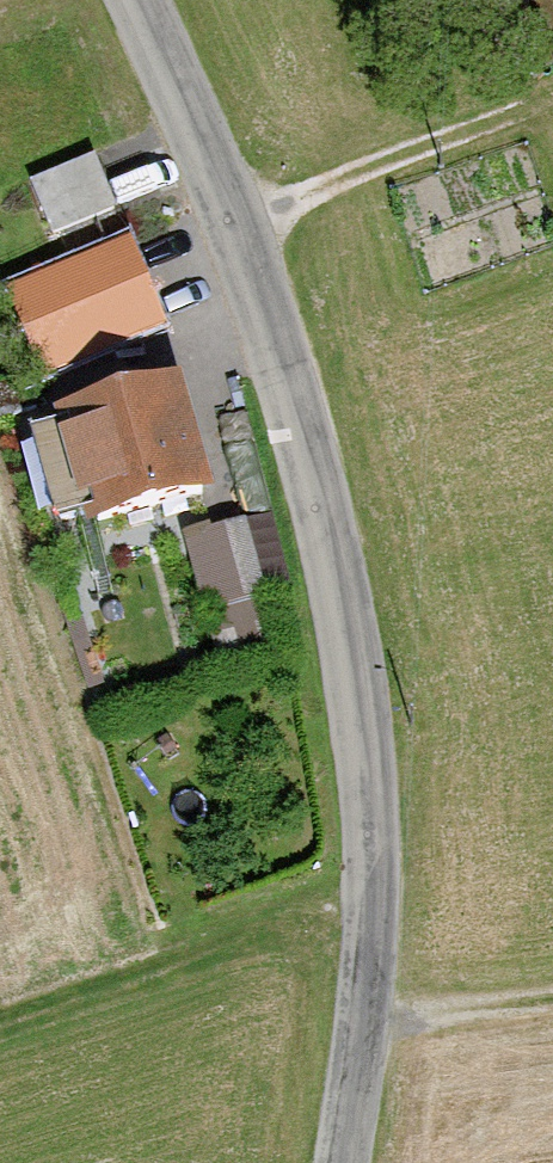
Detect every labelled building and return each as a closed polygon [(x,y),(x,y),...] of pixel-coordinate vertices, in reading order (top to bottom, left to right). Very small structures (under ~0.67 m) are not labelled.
[(90,163),(28,191),(47,234),(109,206),(90,163)] [(150,327),(122,258),(25,296),(53,365),(150,327)] [(225,488),(194,374),(67,409),(98,523),(225,488)] [(240,525),(209,534),(226,597),(258,588),(240,525)]
